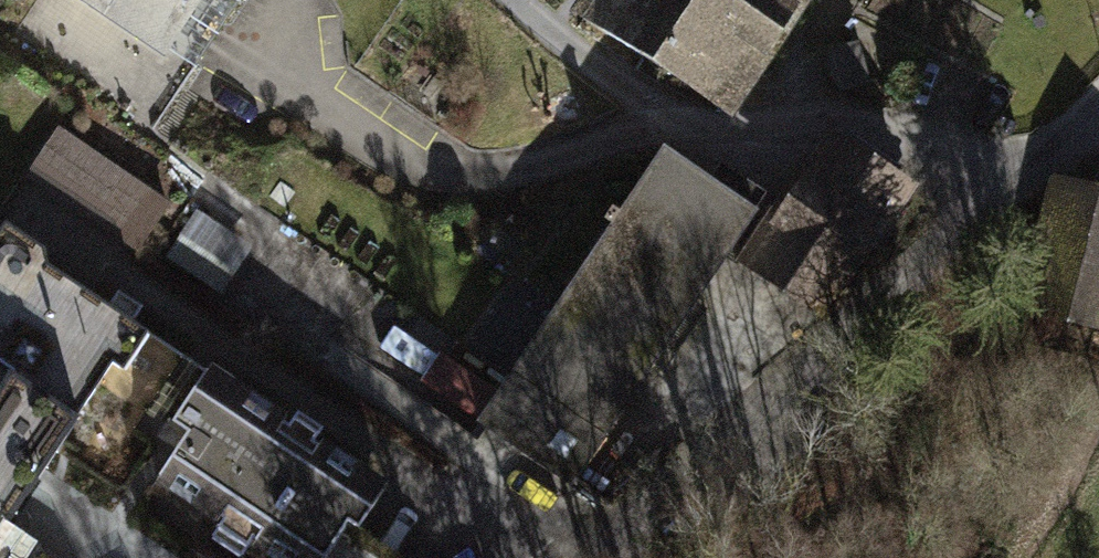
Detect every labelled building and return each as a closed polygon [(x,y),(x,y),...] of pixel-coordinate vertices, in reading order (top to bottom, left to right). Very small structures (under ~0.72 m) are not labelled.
[(160,39),(182,0),(93,0),(160,39)] [(572,21),(734,127),(818,0),(586,0),(572,21)] [(922,192),(832,131),(739,266),(829,327),(922,192)] [(170,225),(58,147),(29,187),(141,266),(170,225)] [(764,218),(669,154),(477,436),(573,501),(764,218)] [(1055,181),(1024,316),(1098,333),(1098,191),(1055,181)] [(195,209),(171,258),(229,287),(254,237),(195,209)] [(0,223),(0,537),(110,368),(126,379),(153,338),(48,269),(45,252),(0,223)] [(441,340),(430,380),(489,397),(501,356),(441,340)] [(152,489),(258,557),(330,557),(348,530),(360,538),(391,489),(211,371),(171,432),(184,441),(152,489)]
